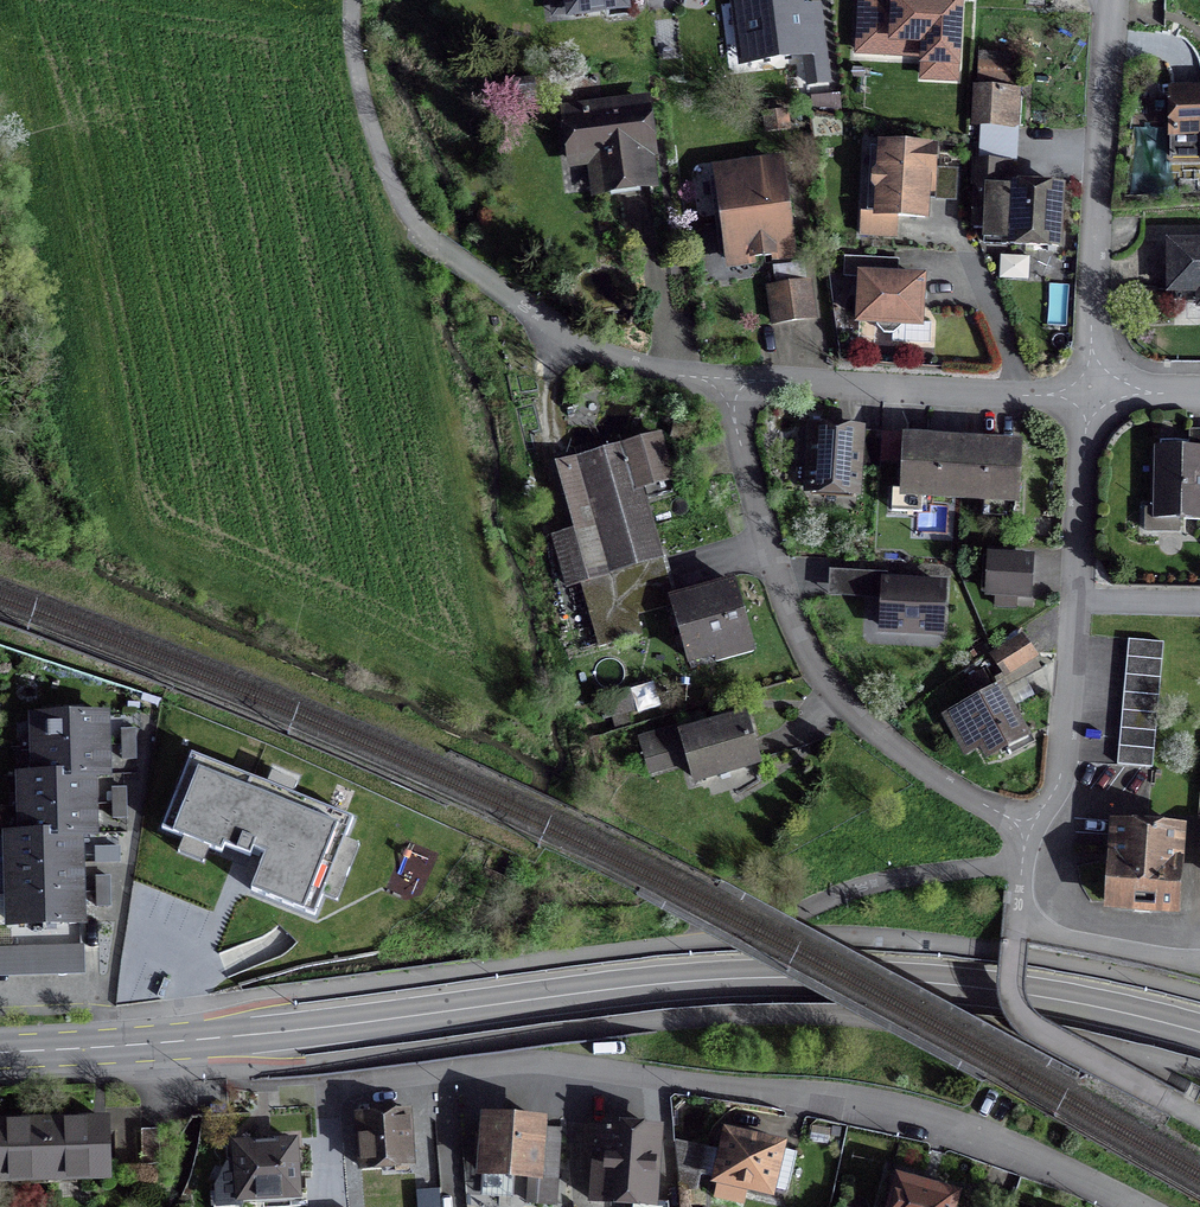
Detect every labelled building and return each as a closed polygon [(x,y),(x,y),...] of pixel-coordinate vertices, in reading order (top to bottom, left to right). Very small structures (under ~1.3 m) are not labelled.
[(621,0),(567,0),(569,15),(622,9),(621,0)] [(795,0),(766,0),(732,4),(735,28),(748,37),(751,62),(802,55),(795,0)] [(925,77),(950,78),(951,7),(895,6),(894,41),(926,42),(925,77)] [(980,53),(976,126),(1017,129),(1018,92),(1009,92),(1009,82),(1008,82),(1009,54),(980,53)] [(823,59),(802,61),(806,85),(826,83),(823,59)] [(509,82),(511,100),(535,97),(533,80),(509,82)] [(1169,93),(1170,135),(1199,135),(1199,93),(1169,93)] [(650,187),(646,154),(649,154),(643,105),(564,115),(569,151),(570,151),(570,147),(589,145),(595,193),(650,187)] [(783,114),(763,116),(765,130),(785,127),(783,114)] [(871,187),(876,193),(875,217),(860,216),(859,237),(893,239),(894,218),(922,219),(923,192),(924,175),(931,176),(932,150),(879,148),(877,171),(872,176),(871,187)] [(1005,241),(1004,245),(1055,248),(1058,190),(1007,187),(1007,190),(998,189),(999,164),(974,163),(971,225),(984,226),(983,240),(1005,241)] [(784,216),(783,208),(782,198),(778,167),(716,175),(721,216),(728,263),(789,255),(784,216)] [(1168,245),(1168,291),(1199,291),(1199,245),(1168,245)] [(766,276),(768,289),(801,285),(800,276),(799,271),(766,276)] [(899,324),(916,325),(919,282),(860,279),(858,322),(875,323),(874,328),(881,336),(891,336),(899,330),(899,324)] [(768,289),(772,325),(793,322),(811,320),(806,284),(768,289)] [(858,433),(810,430),(807,491),(854,494),(858,433)] [(600,528),(554,541),(561,563),(648,538),(635,489),(643,487),(667,480),(655,438),(622,447),(624,451),(581,463),(581,462),(559,468),(572,512),(594,506),(600,528)] [(1017,450),(990,448),(937,445),(903,443),(900,493),(982,498),(980,518),(1012,520),(1017,450)] [(1155,449),(1153,513),(1178,514),(1178,521),(1199,522),(1199,450),(1155,449)] [(670,596),(659,560),(655,561),(648,538),(561,563),(568,587),(579,583),(598,649),(640,637),(631,607),(670,596)] [(1014,597),(1026,598),(1028,561),(989,559),(987,595),(995,595),(994,607),(1013,608),(1014,597)] [(941,583),(877,580),(874,637),(938,640),(941,583)] [(751,653),(732,586),(670,604),(686,662),(712,655),(715,664),(751,653)] [(1003,675),(1038,655),(1025,633),(990,653),(1003,675)] [(1162,644),(1126,641),(1115,766),(1150,769),(1162,644)] [(997,689),(948,716),(966,750),(979,744),(986,758),(1007,747),(1011,755),(1030,744),(1030,743),(1027,745),(997,689)] [(596,700),(602,720),(633,712),(628,691),(596,700)] [(78,924),(76,879),(75,850),(75,836),(90,835),(89,820),(89,791),(88,777),(103,776),(103,761),(102,731),(101,716),(33,718),(35,777),(20,778),(22,836),(7,837),(8,896),(0,897),(0,921),(9,923),(9,926),(48,925),(78,924)] [(755,762),(743,718),(680,736),(692,780),(755,762)] [(640,782),(675,772),(664,732),(629,742),(640,782)] [(351,819),(192,756),(163,828),(252,863),(264,868),(254,892),(313,915),(351,819)] [(1113,827),(1107,905),(1172,909),(1178,831),(1156,830),(1156,822),(1146,821),(1145,829),(1113,827)] [(0,953),(0,979),(79,977),(78,951),(0,953)] [(369,1109),(369,1117),(357,1118),(361,1168),(408,1165),(405,1114),(385,1116),(385,1108),(369,1109)] [(474,1156),(481,1156),(480,1173),(527,1177),(525,1203),(552,1205),(558,1131),(539,1130),(539,1124),(484,1120),(483,1138),(475,1137),(474,1156)] [(45,1125),(0,1126),(0,1180),(47,1179),(106,1177),(105,1123),(99,1123),(45,1125)] [(605,1173),(591,1172),(589,1202),(604,1203),(604,1201),(648,1204),(653,1132),(586,1127),(584,1152),(606,1154),(605,1173)] [(158,1130),(138,1131),(139,1167),(159,1166),(158,1130)] [(741,1141),(727,1137),(717,1180),(718,1181),(715,1198),(735,1202),(739,1185),(784,1196),(791,1164),(774,1160),(777,1149),(759,1145),(760,1138),(743,1134),(741,1141)] [(678,1173),(697,1178),(703,1149),(674,1142),(678,1173)] [(254,1144),(254,1146),(235,1147),(238,1200),(295,1196),(292,1144),(273,1145),(273,1143),(254,1144)] [(898,1182),(891,1206),(949,1206),(952,1197),(934,1192),(936,1184),(919,1180),(916,1187),(898,1182)] [(436,1191),(402,1194),(404,1206),(437,1206),(436,1191)]
